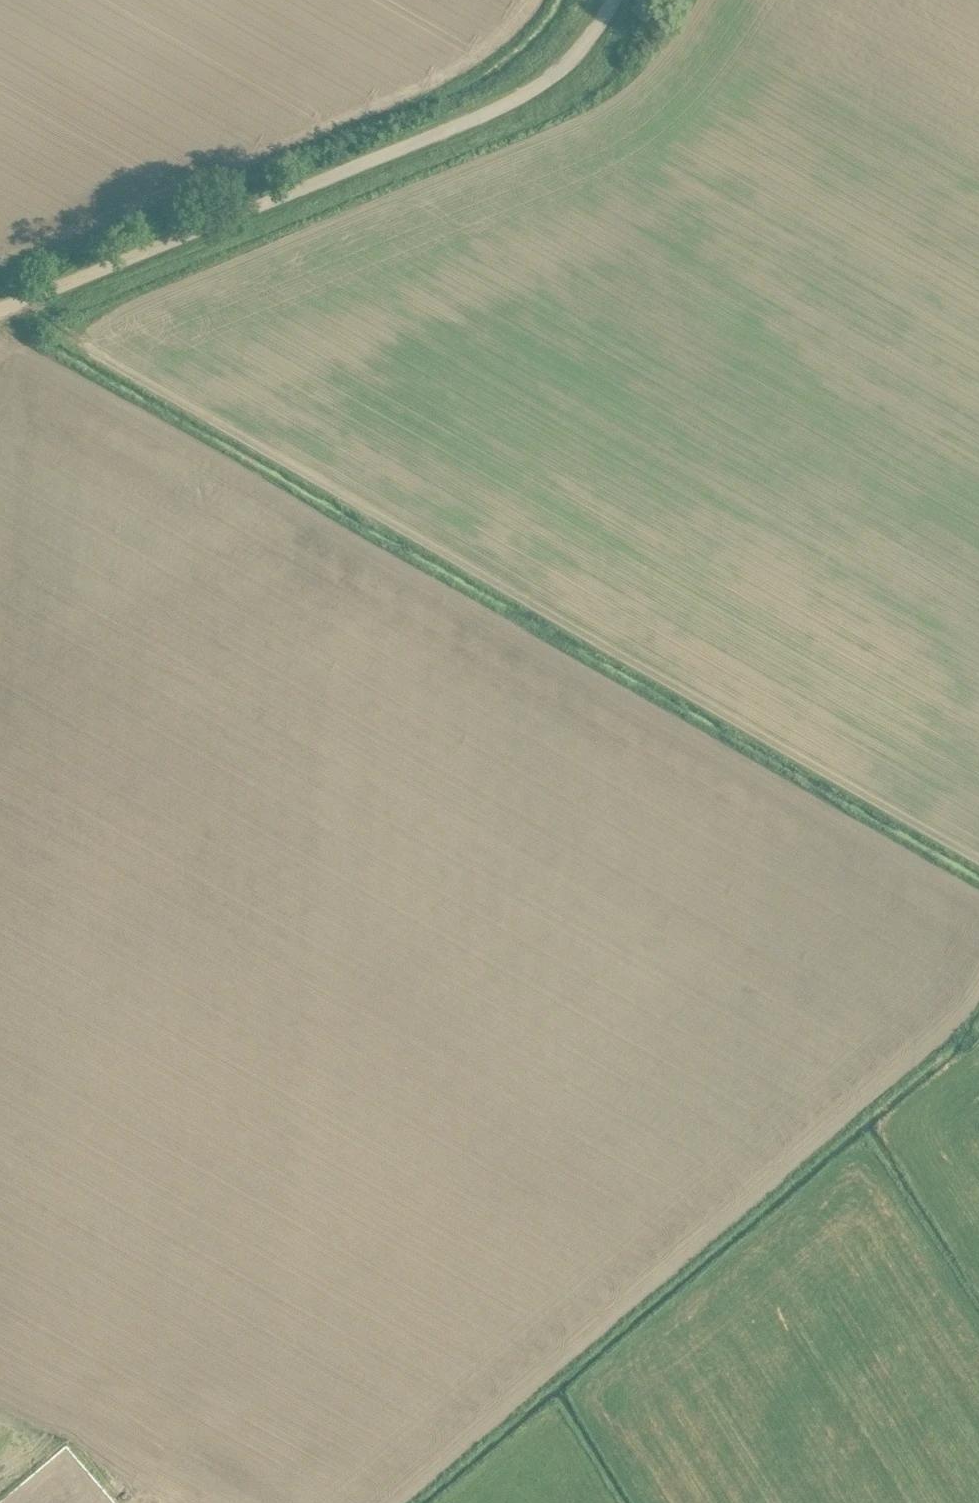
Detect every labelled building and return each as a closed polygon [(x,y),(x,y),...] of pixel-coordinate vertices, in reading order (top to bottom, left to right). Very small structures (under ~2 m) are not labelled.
[(63,1446),(0,1500),(0,1502),(112,1502),(63,1446)]
